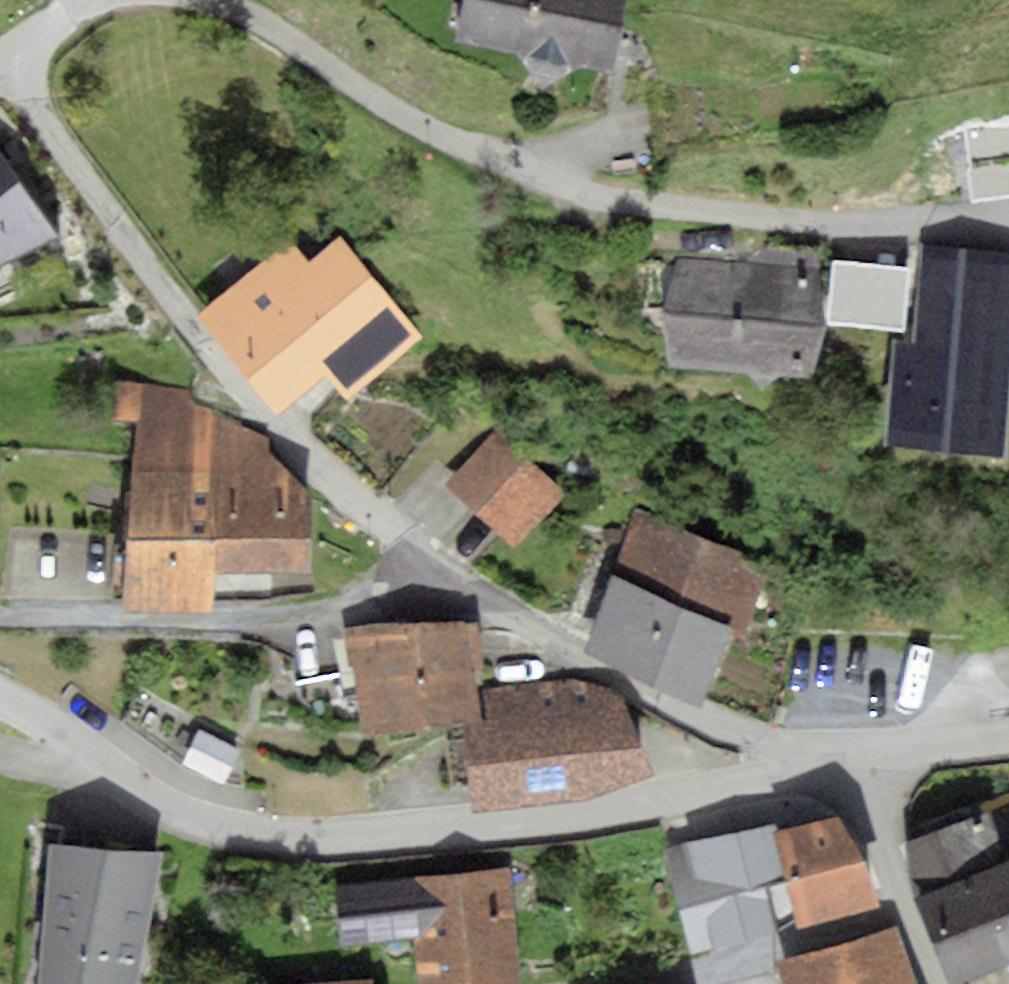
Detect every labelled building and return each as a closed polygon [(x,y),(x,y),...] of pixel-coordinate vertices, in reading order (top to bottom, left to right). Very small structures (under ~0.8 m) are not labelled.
[(454,41),(518,54),(541,90),(575,67),(615,74),(628,0),(462,0),(454,41)] [(0,154),(0,261),(58,231),(0,154)] [(290,243),(200,316),(277,411),(325,373),(348,401),(423,340),(342,241),(309,267),(290,243)] [(1008,395),(1008,254),(922,245),(913,341),(895,340),(885,441),(1003,452),(1008,395)] [(820,268),(679,258),(662,310),(671,365),(748,371),(763,389),(780,374),(811,376),(825,324),(820,268)] [(188,389),(119,383),(116,419),(137,422),(122,610),(212,612),(214,570),(314,572),(314,494),(267,452),(267,437),(190,405),(188,389)] [(496,428),(445,483),(513,547),(564,492),(496,428)] [(770,563),(635,508),(585,650),(701,707),(733,632),(747,637),(770,563)] [(385,621),(340,628),(364,736),(481,716),(466,620),(385,621)] [(487,721),(463,725),(473,811),(588,799),(655,774),(623,697),(574,680),(483,689),(487,721)] [(193,775),(245,787),(245,745),(215,735),(140,688),(123,719),(193,775)] [(900,842),(921,896),(916,897),(951,983),(956,983),(1008,963),(1008,798),(900,842)] [(772,823),(664,846),(690,953),(778,929),(797,928),(880,905),(865,858),(839,815),(775,832),(772,823)] [(50,843),(37,983),(136,983),(163,852),(50,843)] [(334,884),(340,945),(414,938),(419,983),(521,983),(509,866),(334,884)] [(778,961),(781,973),(783,983),(915,983),(896,927),(778,961)] [(734,983),(783,983),(781,973),(734,983)]
